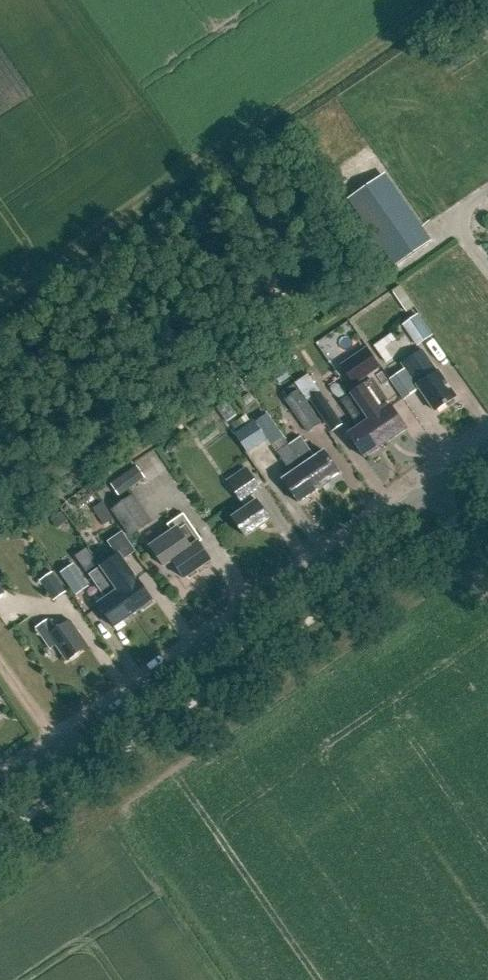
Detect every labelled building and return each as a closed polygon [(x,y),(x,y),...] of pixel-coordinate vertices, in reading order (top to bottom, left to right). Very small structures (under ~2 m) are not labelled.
[(381,177),(351,199),(396,264),(427,243),(381,177)] [(393,292),(407,313),(415,308),(401,287),(393,292)] [(403,326),(416,346),(431,336),(417,316),(403,326)] [(368,349),(343,366),(354,383),(379,367),(368,349)] [(418,387),(435,411),(456,397),(438,371),(437,372),(422,351),(402,364),(406,369),(390,379),(404,399),(415,391),(414,390),(418,387)] [(364,386),(351,394),(386,444),(407,430),(405,427),(391,406),(374,383),(369,382),(364,386)] [(298,391),(286,399),(308,432),(320,423),(298,391)] [(320,392),(309,399),(331,432),(342,425),(320,392)] [(351,394),(341,401),(359,428),(349,434),(365,458),(386,444),(351,394)] [(268,411),(258,418),(276,447),(286,441),(268,411)] [(255,421),(235,434),(247,452),(267,439),(255,421)] [(289,445),(320,490),(341,475),(324,451),(315,457),(301,437),(289,445)] [(283,480),(300,504),(320,490),(289,445),(278,453),(292,474),(283,480)] [(242,502),(246,508),(233,518),(246,537),(270,520),(257,501),(255,502),(251,495),(261,489),(246,468),(227,481),(242,502)] [(132,496),(112,510),(130,536),(150,523),(132,496)] [(101,524),(112,518),(102,500),(91,506),(101,524)] [(62,512),(51,519),(57,528),(68,521),(62,512)] [(164,567),(172,561),(185,579),(188,576),(190,578),(198,573),(196,571),(211,560),(199,543),(202,540),(183,514),(167,525),(172,531),(150,546),(164,567)] [(117,555),(122,561),(136,551),(122,532),(107,542),(117,555)] [(75,556),(87,573),(98,565),(87,548),(75,556)] [(101,566),(134,614),(153,600),(137,577),(136,578),(126,565),(125,565),(122,561),(117,555),(101,566)] [(61,573),(76,595),(88,586),(73,564),(61,573)] [(98,604),(115,628),(134,614),(101,566),(89,575),(106,599),(98,604)] [(39,580),(53,600),(64,591),(51,572),(39,580)] [(36,628),(51,648),(56,645),(68,661),(88,647),(70,620),(60,627),(52,616),(36,628)]
